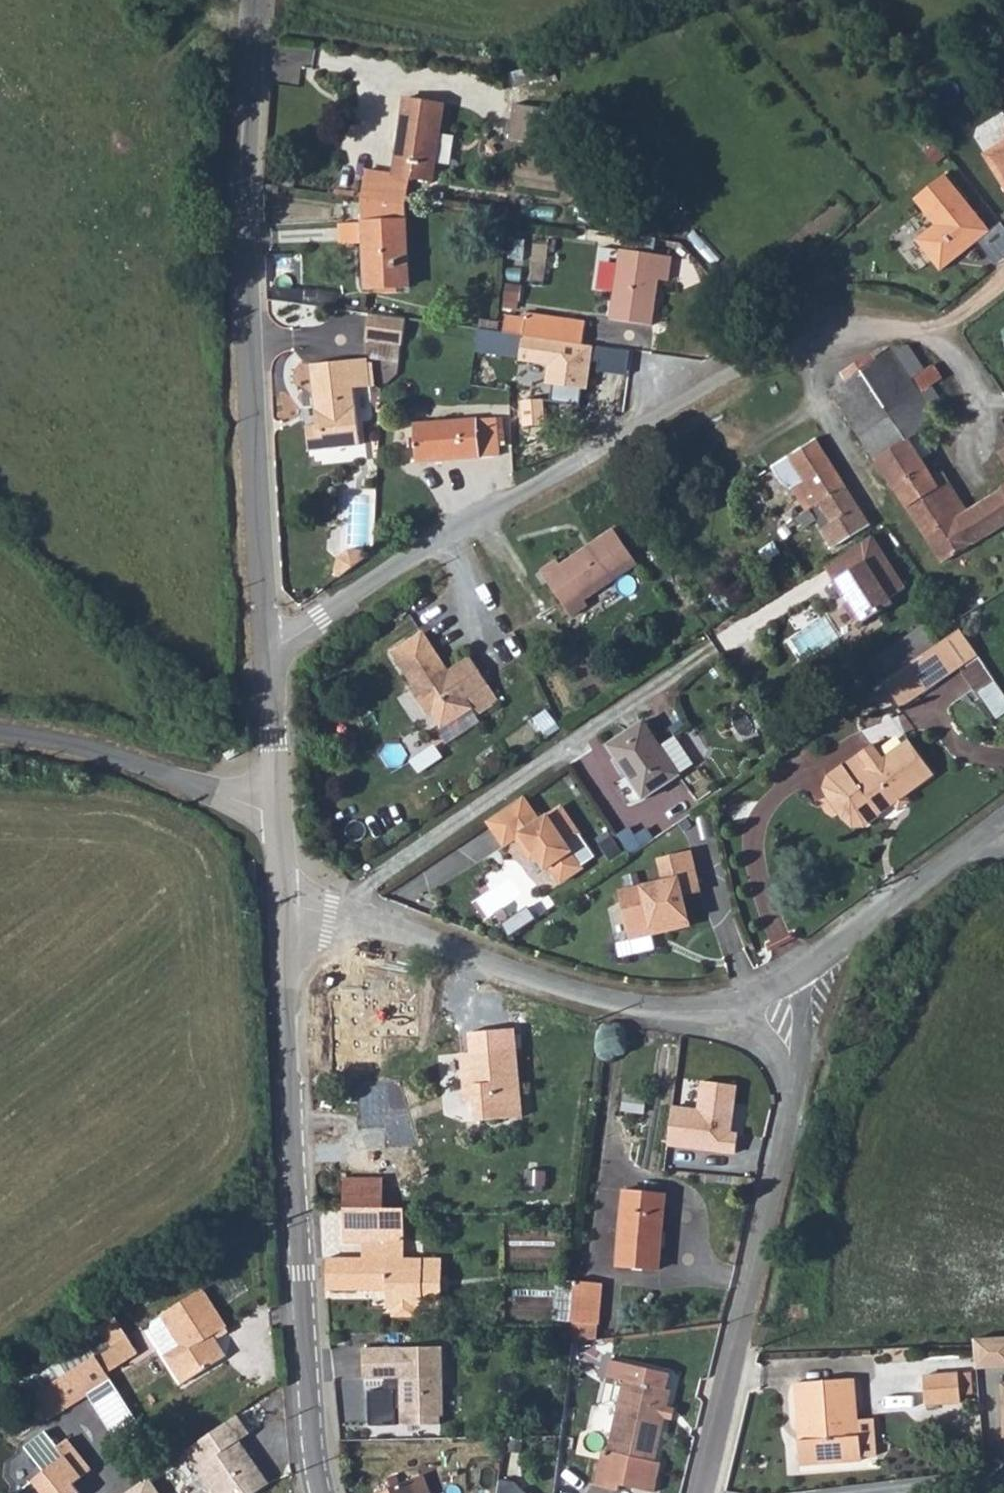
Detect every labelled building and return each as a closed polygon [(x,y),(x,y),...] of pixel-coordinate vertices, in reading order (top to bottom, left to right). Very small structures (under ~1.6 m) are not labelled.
[(405,103),(399,176),(408,177),(439,181),(445,107),(405,103)] [(990,144),(987,154),(1003,184),(1003,136),(990,144)] [(405,204),(408,177),(399,176),(364,173),(361,199),(405,204)] [(939,272),(987,230),(939,176),(910,202),(931,227),(913,243),(939,272)] [(405,204),(361,199),(363,226),(365,249),(369,291),(414,292),(408,204),(405,204)] [(365,249),(363,226),(336,226),(336,249),(365,249)] [(625,240),(621,312),(663,317),(666,271),(681,273),(683,246),(625,240)] [(538,325),(593,331),(596,307),(535,301),(533,324),(538,325)] [(423,312),(386,309),(384,332),(422,336),(423,312)] [(538,325),(533,324),(513,323),(495,321),(493,341),(536,346),(538,325)] [(922,389),(894,347),(865,366),(896,408),(922,389)] [(369,357),(353,360),(359,389),(375,386),(369,357)] [(359,389),(353,360),(313,369),(325,426),(315,428),(320,452),(370,441),(359,389)] [(837,385),(865,428),(896,408),(865,366),(837,385)] [(570,386),(546,387),(548,410),(571,409),(570,386)] [(896,408),(916,437),(942,419),(922,389),(896,408)] [(865,428),(885,458),(916,437),(896,408),(865,428)] [(521,446),(518,409),(434,410),(437,450),(521,446)] [(885,458),(901,483),(932,462),(916,437),(885,458)] [(822,438),(795,455),(808,474),(833,455),(822,438)] [(833,455),(808,474),(809,477),(824,500),(851,482),(833,455)] [(975,507),(948,469),(945,471),(937,459),(932,462),(901,483),(952,560),(1003,525),(1003,486),(975,507)] [(798,486),(813,507),(824,500),(809,477),(798,486)] [(851,482),(824,500),(839,521),(865,502),(851,482)] [(552,554),(533,566),(567,616),(586,604),(579,594),(634,559),(612,522),(556,559),(552,554)] [(881,536),(831,567),(850,598),(854,595),(860,605),(856,608),(867,626),(902,605),(898,599),(914,590),(881,536)] [(359,569),(385,548),(382,541),(367,539),(355,548),(353,563),(359,569)] [(889,655),(900,671),(953,637),(941,620),(889,655)] [(428,623),(402,641),(423,674),(415,680),(434,706),(438,704),(446,717),(473,699),(466,687),(487,673),(471,645),(449,658),(428,623)] [(909,702),(986,650),(970,625),(953,637),(900,671),(893,677),(909,702)] [(994,719),(1003,713),(1003,696),(979,659),(962,670),(994,719)] [(497,689),(487,673),(466,687),(473,699),(475,703),(497,689)] [(642,715),(609,741),(647,791),(698,754),(676,725),(659,736),(642,715)] [(828,777),(824,789),(828,800),(844,820),(852,828),(865,826),(888,809),(934,775),(909,740),(883,759),(873,744),(828,777)] [(521,787),(485,810),(502,836),(514,828),(523,842),(528,839),(533,847),(541,860),(546,857),(557,874),(579,859),(563,835),(577,826),(559,797),(537,811),(521,787)] [(533,847),(528,839),(523,842),(528,850),(533,847)] [(665,882),(621,892),(631,940),(691,927),(684,897),(701,893),(692,853),(660,859),(665,882)] [(524,908),(499,926),(507,937),(532,919),(524,908)] [(509,1041),(453,1047),(458,1095),(468,1094),(470,1112),(515,1109),(509,1041)] [(735,1087),(699,1082),(695,1110),(672,1107),(666,1148),(735,1157),(738,1134),(729,1133),(735,1087)] [(337,1174),(337,1205),(377,1205),(378,1174),(337,1174)] [(616,1254),(661,1256),(664,1181),(621,1178),(616,1254)] [(377,1205),(337,1205),(337,1236),(358,1236),(358,1254),(328,1254),(329,1286),(387,1286),(387,1304),(395,1304),(395,1308),(399,1313),(414,1312),(418,1308),(418,1303),(445,1303),(444,1253),(399,1253),(399,1236),(377,1236),(377,1205)] [(604,1274),(576,1272),(573,1316),(601,1317),(604,1274)] [(228,1331),(224,1324),(202,1289),(161,1314),(162,1316),(151,1323),(150,1330),(184,1383),(225,1357),(212,1337),(219,1333),(221,1336),(228,1331)] [(132,1348),(122,1332),(91,1354),(102,1368),(132,1348)] [(973,1341),(974,1369),(1003,1367),(1003,1339),(973,1341)] [(434,1343),(354,1343),(354,1375),(391,1375),(391,1413),(434,1413),(434,1343)] [(671,1358),(610,1345),(606,1363),(625,1368),(610,1437),(602,1436),(594,1473),(618,1478),(619,1473),(653,1480),(660,1449),(654,1448),(672,1375),(667,1374),(671,1358)] [(121,1396),(102,1368),(91,1354),(30,1397),(46,1420),(85,1393),(98,1412),(121,1396)] [(867,1444),(867,1441),(865,1420),(861,1420),(860,1403),(857,1363),(800,1368),(805,1425),(800,1425),(802,1449),(867,1444)] [(960,1403),(960,1395),(959,1374),(959,1373),(923,1374),(925,1406),(960,1403)] [(959,1374),(960,1395),(972,1394),(971,1373),(959,1374)] [(865,1420),(867,1441),(883,1440),(879,1402),(860,1403),(861,1420),(865,1420)] [(184,1451),(212,1492),(256,1492),(268,1485),(238,1441),(249,1434),(237,1415),(184,1451)] [(27,1450),(46,1473),(23,1492),(83,1492),(76,1485),(94,1470),(68,1440),(58,1448),(46,1434),(27,1450)] [(374,1491),(375,1492),(421,1492),(431,1488),(423,1471),(374,1491)] [(126,1492),(158,1492),(148,1478),(126,1492)] [(497,1492),(525,1492),(515,1484),(500,1481),(497,1492)]
